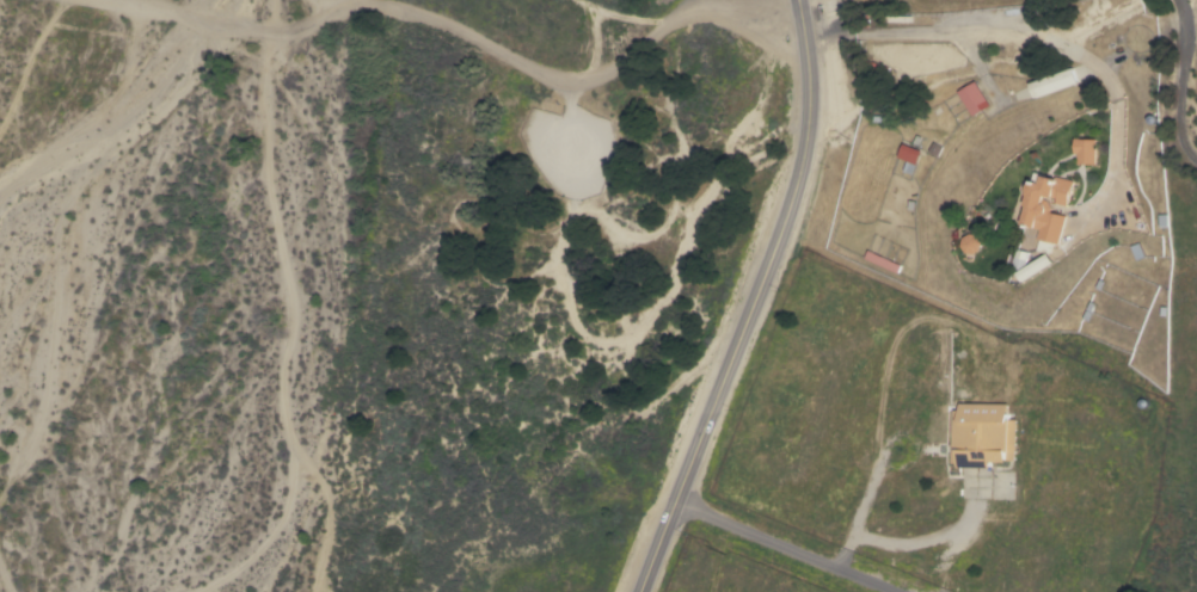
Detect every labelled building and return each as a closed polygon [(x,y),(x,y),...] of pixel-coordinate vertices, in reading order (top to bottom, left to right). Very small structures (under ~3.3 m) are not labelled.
[(1072,68),(1076,81),(1035,97),(1030,84),(1072,68)] [(989,105),(972,116),(958,91),(975,81),(989,105)] [(1095,164),(1078,164),(1078,153),(1074,153),(1074,137),(1079,137),(1079,138),(1095,138),(1095,164)] [(921,150),(911,174),(902,171),(907,160),(897,156),(903,143),(921,150)] [(1038,251),(1041,239),(1039,239),(1042,229),(1036,228),(1036,227),(1024,224),(1029,204),(1026,204),(1025,202),(1027,195),(1030,193),(1027,193),(1029,191),(1027,190),(1029,184),(1030,184),(1031,180),(1033,180),(1036,172),(1055,177),(1055,175),(1074,180),(1067,206),(1056,203),(1057,198),(1045,196),(1044,199),(1048,199),(1052,208),(1050,211),(1067,216),(1060,243),(1054,242),(1051,253),(1056,261),(1026,282),(1020,272),(1024,270),(1014,267),(1019,248),(1031,252),(1027,267),(1049,253),(1038,251)] [(901,265),(897,273),(865,258),(868,249),(901,265)] [(1014,460),(1008,460),(1008,462),(993,461),(992,468),(959,468),(959,463),(954,462),(956,409),(960,409),(960,402),(1009,403),(1009,419),(1015,419),(1014,460)]
